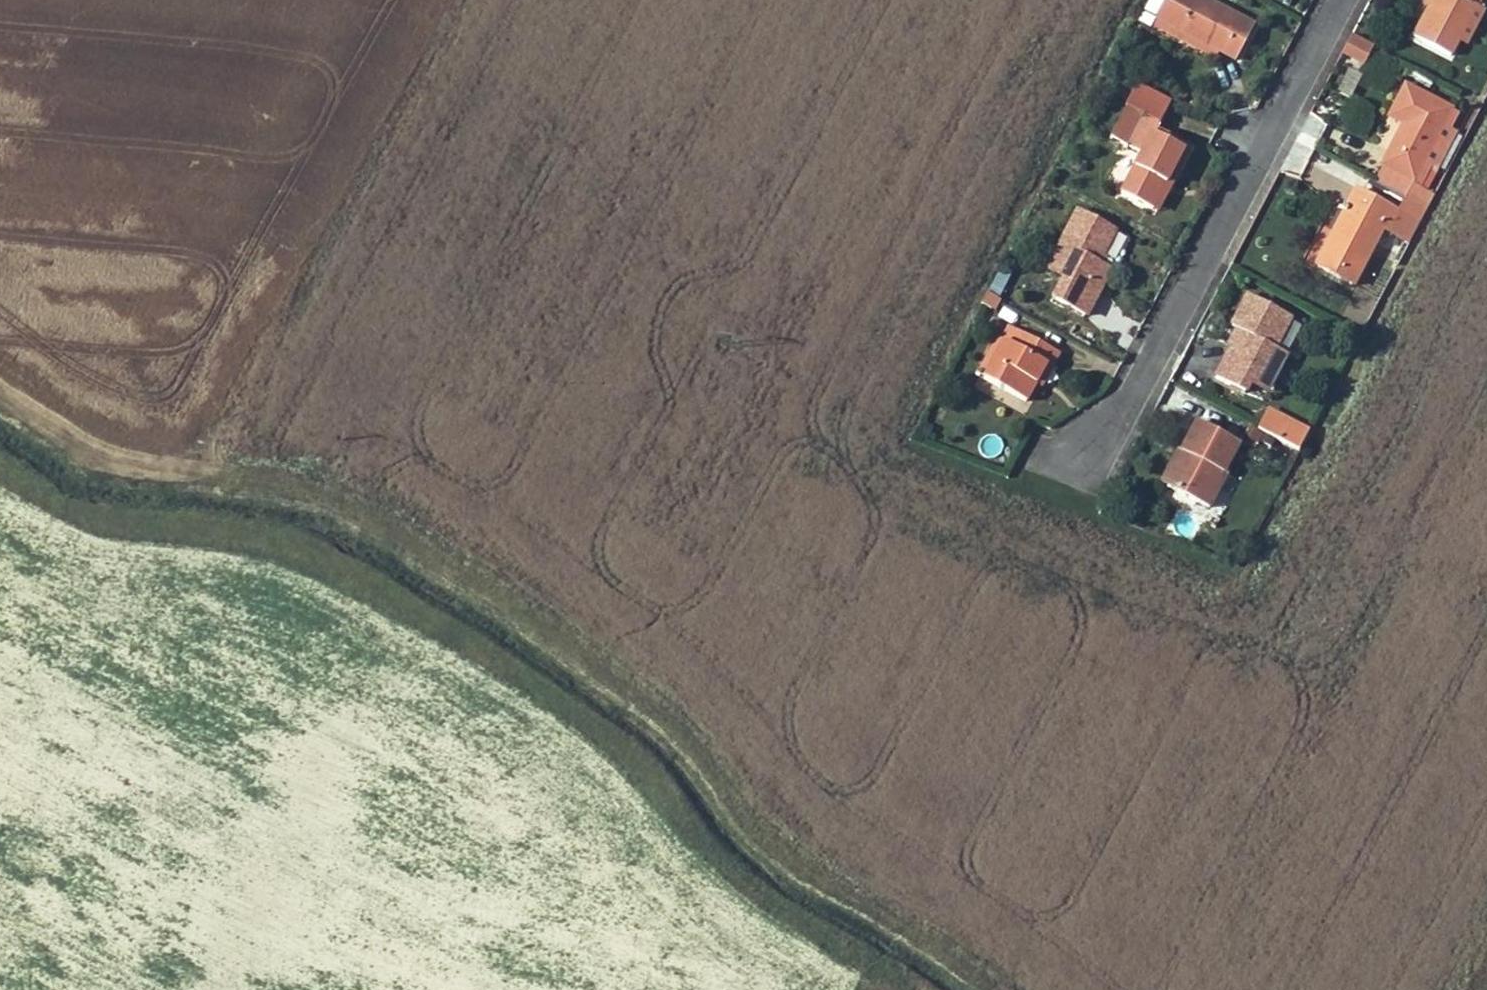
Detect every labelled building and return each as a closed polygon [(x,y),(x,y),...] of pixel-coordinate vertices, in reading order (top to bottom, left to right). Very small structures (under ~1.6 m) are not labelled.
[(1142,11),(1155,17),(1165,0),(1148,0),(1142,11)] [(1155,17),(1218,52),(1235,60),(1254,26),(1205,0),(1165,0),(1155,17)] [(1414,36),(1450,56),(1458,40),(1476,6),(1479,0),(1433,0),(1429,9),(1414,36)] [(1429,9),(1433,0),(1426,0),(1423,5),(1429,9)] [(1484,10),(1476,6),(1458,40),(1466,44),(1484,10)] [(1215,58),(1218,52),(1155,17),(1152,24),(1215,58)] [(1361,67),(1373,44),(1349,33),(1338,56),(1361,67)] [(1345,67),(1336,91),(1351,97),(1359,72),(1345,67)] [(1128,106),(1159,124),(1172,101),(1139,83),(1128,106)] [(1404,123),(1383,163),(1413,179),(1450,109),(1406,85),(1389,115),(1404,123)] [(1121,192),(1152,209),(1166,183),(1170,186),(1191,147),(1157,129),(1159,124),(1128,106),(1111,137),(1142,154),(1121,192)] [(1413,179),(1383,163),(1376,177),(1406,193),(1413,179)] [(1156,212),(1170,186),(1166,183),(1152,209),(1156,212)] [(1434,196),(1417,186),(1412,195),(1409,193),(1406,198),(1427,209),(1434,196)] [(1356,189),(1346,208),(1351,211),(1362,192),(1356,189)] [(1362,192),(1351,211),(1346,208),(1316,265),(1352,284),(1382,228),(1409,242),(1427,209),(1406,198),(1398,212),(1362,192)] [(1079,209),(1054,255),(1071,264),(1063,279),(1052,299),(1084,317),(1111,268),(1102,263),(1098,260),(1102,253),(1115,230),(1079,209)] [(1045,270),(1063,279),(1071,264),(1054,255),(1045,270)] [(1232,346),(1215,377),(1244,393),(1249,385),(1252,379),(1268,387),(1286,354),(1274,347),(1291,317),(1248,293),(1232,325),(1238,328),(1242,330),(1234,347),(1232,346)] [(1009,326),(1001,340),(1004,341),(984,378),(1026,400),(1035,384),(1045,363),(1052,367),(1059,353),(1009,326)] [(1234,347),(1242,330),(1238,328),(1230,345),(1232,346),(1234,347)] [(1004,341),(1001,340),(998,338),(979,375),(984,378),(1004,341)] [(1052,367),(1045,363),(1035,384),(1041,386),(1052,367)] [(1268,387),(1252,379),(1249,385),(1265,393),(1268,387)] [(1258,429),(1280,440),(1290,420),(1268,409),(1258,429)] [(1198,420),(1183,449),(1187,452),(1170,486),(1210,507),(1228,471),(1225,470),(1240,442),(1198,420)] [(1300,450),(1311,430),(1290,420),(1280,440),(1300,450)] [(1162,482),(1170,486),(1187,452),(1183,449),(1180,448),(1162,482)]
